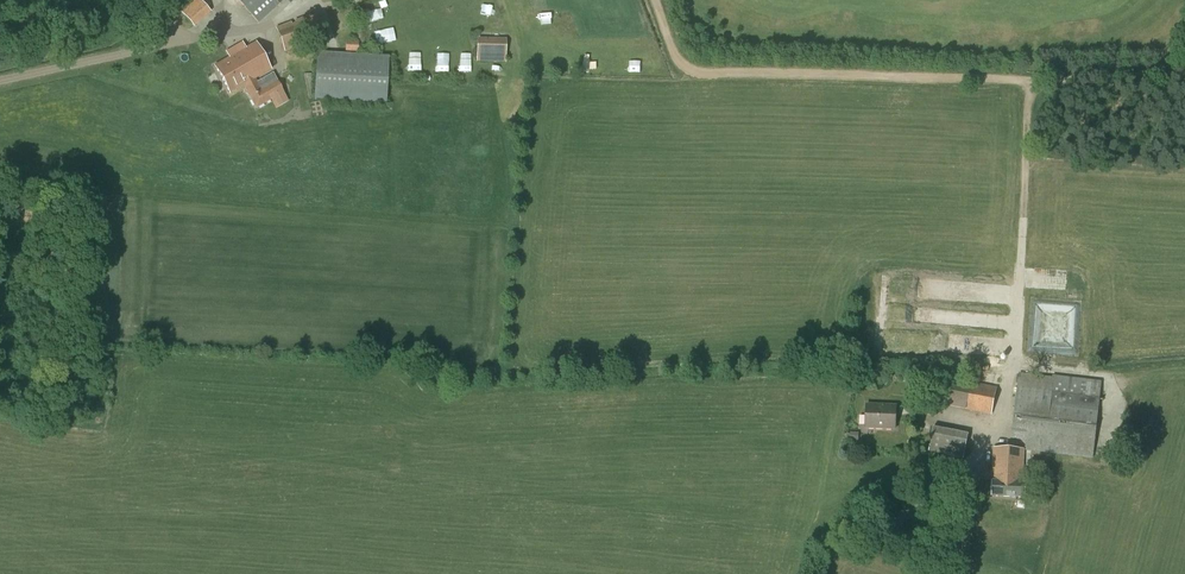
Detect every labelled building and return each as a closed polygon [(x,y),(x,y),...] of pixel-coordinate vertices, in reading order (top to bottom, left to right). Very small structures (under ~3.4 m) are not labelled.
[(179,11),(198,31),(214,17),(216,18),(224,11),(223,9),(214,0),(192,0),(179,11)] [(259,23),(284,0),(238,0),(259,23)] [(290,22),(276,28),(285,51),(324,36),(315,13),(295,21),(296,23),(291,24),(290,22)] [(506,39),(477,38),(476,62),(505,62),(506,39)] [(345,39),(345,53),(358,54),(358,40),(345,39)] [(231,94),(244,86),(255,79),(271,70),(256,44),(216,67),(231,94)] [(317,53),(314,99),(386,104),(389,57),(317,53)] [(255,79),(244,86),(256,107),(283,92),(272,73),(257,82),(255,79)] [(1027,441),(1026,449),(1093,458),(1101,381),(1053,375),(1052,378),(1019,374),(1011,439),(1027,441)] [(972,382),(945,376),(939,404),(966,410),(967,407),(991,414),(997,387),(972,382)] [(940,408),(922,404),(920,414),(938,417),(940,408)] [(867,405),(866,426),(895,428),(896,406),(867,405)] [(929,452),(963,458),(968,434),(933,427),(929,452)] [(993,448),(992,482),(991,497),(1024,498),(1025,483),(1022,483),(1024,449),(993,448)]
